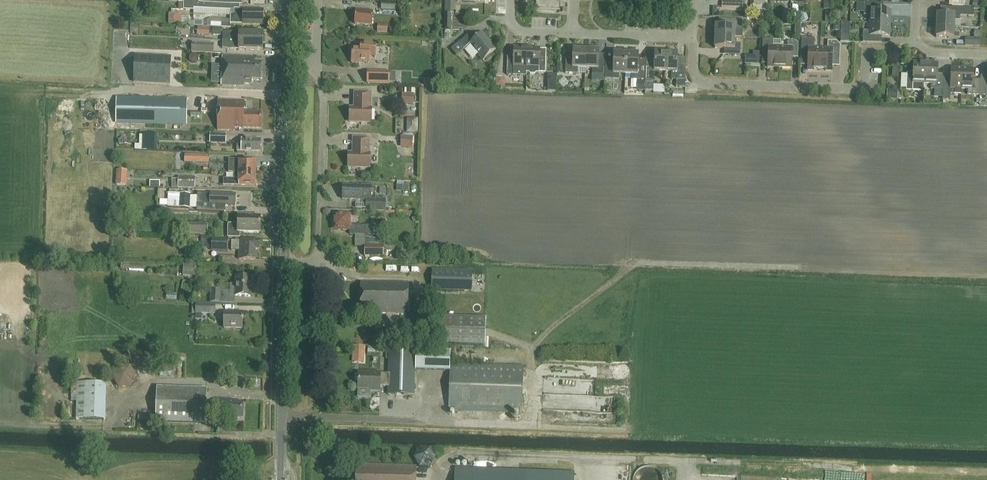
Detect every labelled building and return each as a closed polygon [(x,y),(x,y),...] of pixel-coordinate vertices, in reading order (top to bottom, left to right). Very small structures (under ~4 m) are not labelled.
[(536,9),(560,10),(560,0),(536,0),(536,9)] [(381,10),(396,10),(396,1),(382,1),(381,10)] [(231,9),(230,18),(212,18),(212,26),(230,26),(230,24),(242,24),(263,24),(263,10),(240,9),(240,5),(209,3),(184,2),(184,4),(178,4),(178,11),(183,10),(194,10),(194,13),(219,13),(219,9),(231,9)] [(870,15),(870,23),(890,23),(890,10),(883,10),(883,3),(864,2),(864,15),(870,15)] [(937,26),(954,27),(954,21),(960,21),(961,16),(974,17),(974,9),(951,8),(951,15),(937,15),(937,26)] [(372,25),(373,11),(356,10),(355,23),(372,25)] [(183,14),(171,14),(170,22),(183,23),(183,14)] [(715,25),(715,37),(734,37),(735,31),(741,31),(741,20),(729,19),(729,26),(715,25)] [(890,36),(890,23),(870,23),(870,30),(863,30),(863,42),(882,43),(882,36),(890,36)] [(954,27),(937,26),(936,38),(960,39),(960,33),(954,33),(954,27)] [(222,35),(222,27),(213,27),(213,35),(222,35)] [(223,32),(223,41),(263,42),(263,33),(239,32),(223,32)] [(471,32),(452,49),(457,55),(470,44),(483,60),(496,49),(482,33),(476,38),(471,32)] [(980,47),(980,39),(980,32),(975,32),(975,39),(965,39),(965,46),(980,47)] [(841,34),(840,42),(849,42),(849,34),(841,34)] [(131,43),(142,43),(143,36),(131,35),(131,43)] [(734,37),(715,37),(715,48),(728,48),(728,55),(740,55),(741,44),(734,44),(734,37)] [(820,69),(820,48),(814,48),(814,38),(802,38),(801,55),(808,56),(807,70),(814,70),(814,69),(820,69)] [(780,68),(780,47),(773,47),(774,39),(763,39),(762,54),(768,54),(768,67),(780,68)] [(222,47),(230,49),(239,50),(263,51),(263,42),(223,41),(222,47)] [(820,48),(820,69),(825,69),(825,71),(832,71),(832,58),(840,58),(840,44),(837,41),(828,41),(827,49),(820,48)] [(214,43),(197,42),(192,42),(191,53),(214,54),(223,54),(223,48),(214,47),(214,43)] [(788,47),(780,47),(780,68),(792,68),(792,55),(798,55),(799,42),(788,42),(788,47)] [(369,63),(369,57),(375,57),(376,44),(361,43),(361,49),(353,49),(352,63),(359,63),(359,62),(369,63)] [(394,61),(394,53),(392,53),(392,51),(395,51),(395,44),(392,44),(383,44),(383,60),(394,61)] [(519,66),(526,66),(527,48),(514,48),(514,56),(508,55),(507,74),(513,74),(513,71),(519,71),(519,66)] [(534,73),(536,72),(545,72),(546,58),(540,57),(540,49),(527,48),(526,66),(526,72),(528,72),(530,73),(534,73)] [(585,68),(586,50),(573,50),(573,59),(566,58),(565,73),(578,73),(578,68),(585,68)] [(586,50),(585,68),(592,68),(592,74),(605,74),(606,66),(606,60),(599,59),(599,51),(586,50)] [(619,74),(625,74),(626,54),(624,54),(624,52),(623,51),(618,51),(616,52),(616,53),(614,53),(614,58),(614,66),(606,66),(605,74),(605,79),(619,79),(619,74)] [(626,54),(625,74),(631,74),(631,80),(645,80),(646,67),(638,67),(638,54),(636,54),(636,52),(635,51),(630,51),(628,52),(628,54),(626,54)] [(170,82),(170,78),(172,54),(151,52),(135,52),(134,64),(133,80),(150,80),(157,80),(158,81),(170,82)] [(659,71),(666,71),(666,53),(655,53),(654,67),(646,67),(645,80),(645,91),(654,91),(654,75),(659,75),(659,71)] [(678,54),(666,53),(666,71),(672,71),(672,80),(677,80),(676,87),(685,87),(686,68),(677,68),(678,54)] [(753,65),(759,65),(760,53),(754,53),(754,56),(746,55),(746,64),(753,64),(753,65)] [(201,63),(200,55),(192,55),(193,63),(201,63)] [(261,81),(262,63),(254,63),(254,57),(223,56),(222,85),(244,86),(244,84),(252,84),(252,81),(261,81)] [(925,83),(926,63),(913,63),(913,73),(907,73),(906,91),(912,91),(924,91),(925,83)] [(938,64),(926,63),(925,83),(931,84),(931,89),(942,90),(943,81),(943,74),(937,74),(938,64)] [(961,89),(962,69),(951,68),(951,81),(943,81),(942,90),(942,100),(950,100),(950,94),(955,94),(961,94),(961,89)] [(962,69),(961,89),(968,89),(967,95),(980,95),(980,80),(973,79),(973,69),(962,69)] [(390,72),(368,71),(368,83),(390,84),(390,72)] [(496,80),(500,85),(505,82),(501,76),(496,80)] [(372,123),(373,108),(372,108),(372,93),(356,92),(356,101),(357,101),(357,108),(351,108),(351,122),(372,123)] [(414,94),(402,93),(402,105),(414,105),(414,94)] [(186,124),(187,99),(116,98),(116,123),(186,124)] [(219,100),(218,130),(235,130),(235,128),(261,128),(261,112),(244,112),(244,100),(219,100)] [(154,135),(144,134),(144,145),(153,145),(154,135)] [(227,134),(211,134),(210,143),(213,143),(226,144),(227,134)] [(413,136),(401,136),(401,148),(413,148),(413,136)] [(370,168),(371,154),(370,154),(370,138),(354,138),(354,146),(356,146),(355,153),(349,153),(349,167),(370,168)] [(242,139),(242,140),(237,140),(237,151),(242,151),(261,152),(261,140),(242,139)] [(209,163),(210,155),(185,154),(185,162),(209,163)] [(239,172),(239,173),(256,173),(256,160),(247,160),(239,160),(229,160),(229,166),(239,167),(239,172)] [(224,163),(213,162),(213,165),(210,165),(209,172),(223,172),(224,163)] [(117,168),(118,183),(129,183),(128,168),(117,168)] [(256,185),(256,173),(239,173),(239,172),(234,172),(234,179),(228,179),(223,179),(223,185),(228,185),(239,185),(239,186),(246,186),(246,185),(256,185)] [(172,187),(178,188),(195,188),(196,177),(178,176),(178,179),(172,179),(172,187)] [(366,210),(376,210),(387,211),(387,199),(376,198),(376,185),(353,185),(353,186),(343,186),(342,199),(360,199),(360,198),(366,199),(366,210)] [(235,205),(236,194),(198,193),(198,196),(191,195),(191,194),(181,193),(181,189),(169,189),(168,207),(175,207),(197,208),(197,210),(225,211),(225,204),(235,205)] [(355,246),(366,247),(365,256),(384,256),(384,235),(373,235),(373,226),(351,226),(351,225),(350,225),(350,221),(349,221),(350,216),(335,215),(335,229),(342,229),(343,230),(350,230),(350,234),(356,234),(355,246)] [(260,233),(261,216),(239,216),(238,224),(228,224),(228,234),(244,234),(244,232),(260,233)] [(187,223),(187,234),(206,234),(206,222),(199,222),(199,223),(187,223)] [(212,238),(212,251),(228,251),(228,238),(212,238)] [(240,240),(240,241),(232,240),(231,250),(239,250),(239,259),(243,259),(255,260),(255,249),(259,249),(260,241),(242,240),(240,240)] [(196,263),(184,262),(183,275),(195,276),(196,263)] [(129,271),(144,272),(144,266),(130,265),(130,264),(121,263),(121,268),(130,269),(129,271)] [(472,291),(473,272),(432,270),(432,290),(472,291)] [(237,278),(236,284),(230,284),(230,290),(211,289),(210,302),(233,303),(233,295),(236,296),(250,296),(251,278),(237,278)] [(408,314),(409,284),(361,282),(360,309),(371,309),(371,311),(380,312),(380,313),(408,314)] [(192,319),(196,319),(202,320),(202,314),(216,314),(216,303),(196,303),(196,306),(192,306),(192,319)] [(243,328),(243,312),(224,312),(224,328),(243,328)] [(437,317),(436,347),(447,347),(447,340),(485,341),(486,319),(437,317)] [(353,346),(352,362),(365,363),(365,346),(353,346)] [(451,347),(447,347),(436,347),(436,351),(415,350),(415,351),(389,350),(388,374),(380,374),(381,373),(371,372),(371,373),(359,373),(358,388),(370,388),(370,390),(380,391),(380,386),(388,386),(388,394),(414,395),(415,370),(450,371),(449,411),(522,413),(523,366),(451,364),(451,347)] [(177,355),(162,354),(162,361),(170,361),(170,364),(176,364),(177,355)] [(154,379),(155,363),(146,362),(139,362),(138,379),(154,379)] [(131,388),(137,377),(131,366),(119,365),(112,377),(118,387),(131,388)] [(600,376),(600,366),(579,365),(579,370),(578,370),(578,374),(581,375),(581,371),(588,371),(588,375),(600,376)] [(545,369),(546,378),(555,378),(554,368),(545,369)] [(563,379),(562,396),(597,396),(597,380),(563,379)] [(107,383),(85,383),(84,419),(106,420),(107,383)] [(206,423),(207,389),(157,387),(156,422),(206,423)] [(243,418),(244,403),(230,402),(230,400),(217,400),(216,420),(233,420),(234,418),(243,418)] [(357,464),(356,479),(416,479),(417,466),(357,464)] [(633,479),(663,479),(662,477),(662,475),(661,473),(659,472),(658,470),(656,469),(654,468),(652,467),(649,467),(647,467),(644,467),(642,468),(640,469),(637,471),(636,473),(634,475),(633,478),(633,479)] [(574,472),(456,468),(455,479),(573,479),(574,472)]
